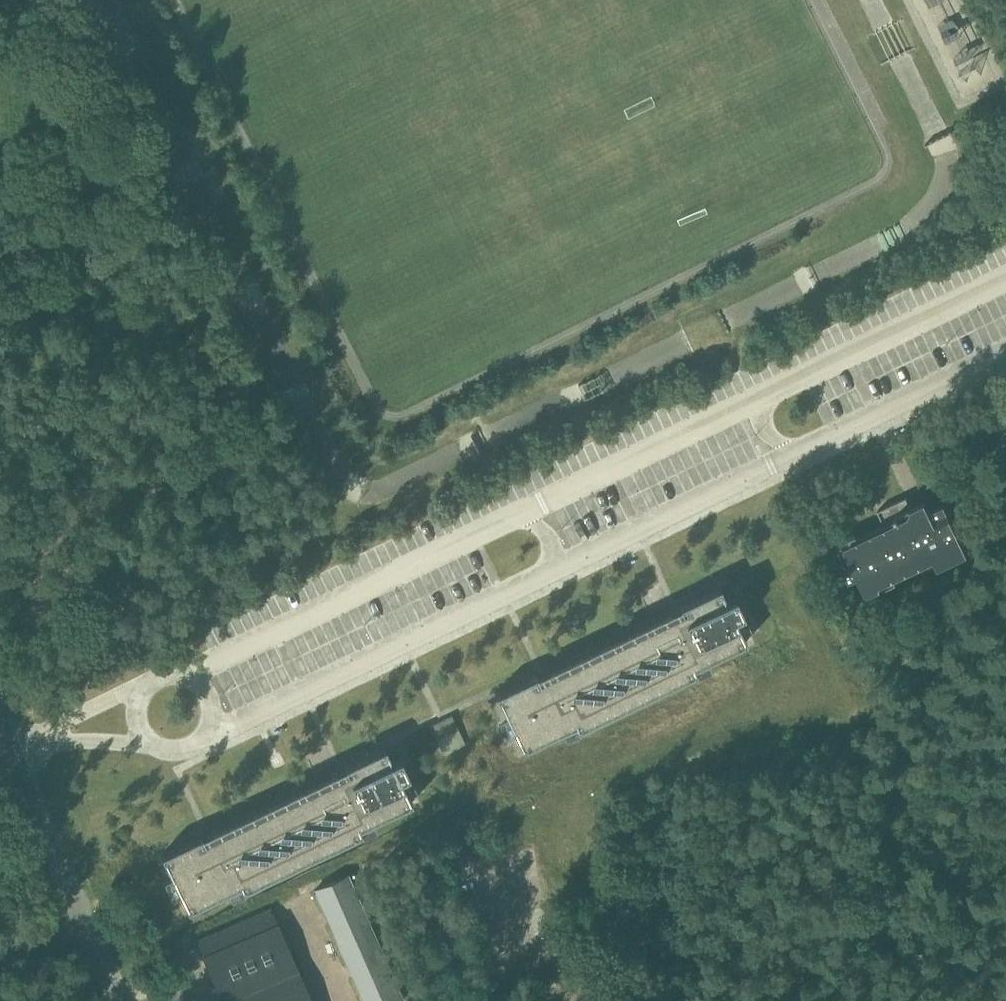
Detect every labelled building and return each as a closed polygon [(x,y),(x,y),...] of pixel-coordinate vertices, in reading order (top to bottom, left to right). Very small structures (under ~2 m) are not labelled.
[(842,541),(847,550),(839,554),(845,568),(850,579),(859,575),(868,596),(897,582),(896,579),(936,560),(939,567),(968,553),(945,503),(930,510),(926,501),(912,507),(907,496),(878,510),(885,524),(858,536),(857,534),(842,541)] [(682,611),(539,680),(537,674),(496,694),(523,750),(575,725),(577,730),(697,673),(694,667),(747,642),(735,618),(744,613),(735,596),(726,600),(720,586),(679,606),(682,611)] [(452,715),(430,726),(444,755),(466,745),(452,715)] [(385,747),(345,766),(347,772),(205,840),(203,835),(162,854),(188,910),(241,885),(243,890),(363,833),(360,827),(412,802),(400,778),(409,774),(401,756),(392,760),(385,747)] [(315,890),(364,1000),(401,1000),(403,1000),(348,875),(340,879),(339,878),(323,885),(323,886),(315,889),(315,890)] [(301,977),(271,909),(197,941),(224,1000),(311,1000),(301,977)]
